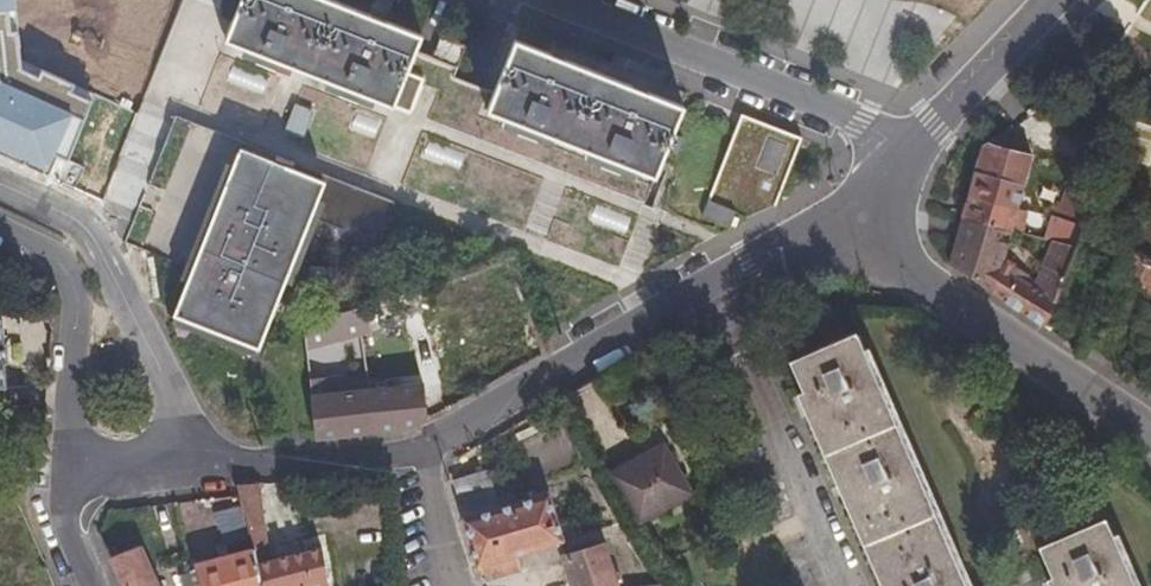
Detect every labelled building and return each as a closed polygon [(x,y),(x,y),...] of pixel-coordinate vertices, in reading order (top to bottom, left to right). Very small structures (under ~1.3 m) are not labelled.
[(48,173),(56,155),(67,161),(92,101),(71,92),(75,83),(42,69),(39,76),(21,67),(14,0),(0,0),(0,147),(48,173)] [(358,91),(378,99),(410,111),(430,67),(434,58),(457,68),(467,45),(444,34),(434,56),(415,49),(420,34),(377,17),(335,0),(239,0),(236,7),(224,35),(358,91)] [(495,92),(488,109),(654,178),(681,109),(633,89),(549,55),(516,42),(495,92)] [(290,129),(308,134),(316,106),(298,101),(290,129)] [(395,200),(180,112),(151,182),(211,207),(170,312),(255,347),(312,207),(346,220),(343,228),(377,242),(395,200)] [(802,138),(742,113),(703,216),(729,227),(734,213),(747,218),(777,207),(802,138)] [(1125,120),(1086,217),(1082,228),(1079,234),(1107,246),(1115,225),(1113,222),(1130,179),(1139,182),(1142,173),(1135,171),(1150,131),(1125,120)] [(1023,142),(997,135),(982,145),(977,167),(963,217),(1010,230),(1032,154),(1022,151),(1023,142)] [(1057,206),(1052,220),(1043,239),(1050,241),(1073,248),(1079,234),(1082,228),(1086,217),(1057,206)] [(1003,259),(1010,230),(963,217),(951,262),(1041,324),(1072,249),(1073,248),(1050,241),(1042,263),(1043,266),(1034,285),(1011,271),(1012,265),(1003,259)] [(1125,252),(1150,263),(1150,226),(1131,217),(1117,249),(1125,252)] [(1125,252),(1117,275),(1150,288),(1150,263),(1125,252)] [(304,322),(307,345),(371,330),(364,303),(304,322)] [(8,415),(3,321),(0,321),(0,415),(8,415)] [(937,524),(909,461),(869,367),(854,332),(788,360),(800,391),(836,475),(881,579),(885,585),(964,585),(937,524)] [(319,430),(320,437),(406,427),(428,417),(426,401),(424,381),(346,390),(341,351),(309,357),(319,430)] [(800,391),(795,393),(818,448),(845,510),(879,585),(885,585),(881,579),(836,475),(800,391)] [(691,488),(663,439),(644,449),(647,455),(615,473),(640,516),(691,488)] [(465,515),(500,506),(489,469),(453,479),(465,515)] [(235,485),(235,492),(241,515),(244,515),(253,549),(256,562),(267,559),(264,547),(265,534),(263,520),(256,483),(235,485)] [(548,493),(500,506),(465,515),(462,516),(476,561),(479,567),(483,580),(520,570),(516,553),(562,541),(548,493)] [(1056,585),(1134,585),(1118,550),(1104,519),(1039,547),(1053,579),(1056,585)] [(137,537),(110,550),(127,585),(160,585),(137,537)] [(613,581),(617,580),(605,543),(560,560),(567,580),(569,585),(614,585),(613,581)] [(267,559),(256,562),(262,585),(299,585),(302,585),(329,585),(318,547),(267,559)] [(256,562),(253,549),(196,563),(197,569),(178,574),(182,585),(262,585),(256,562)]
